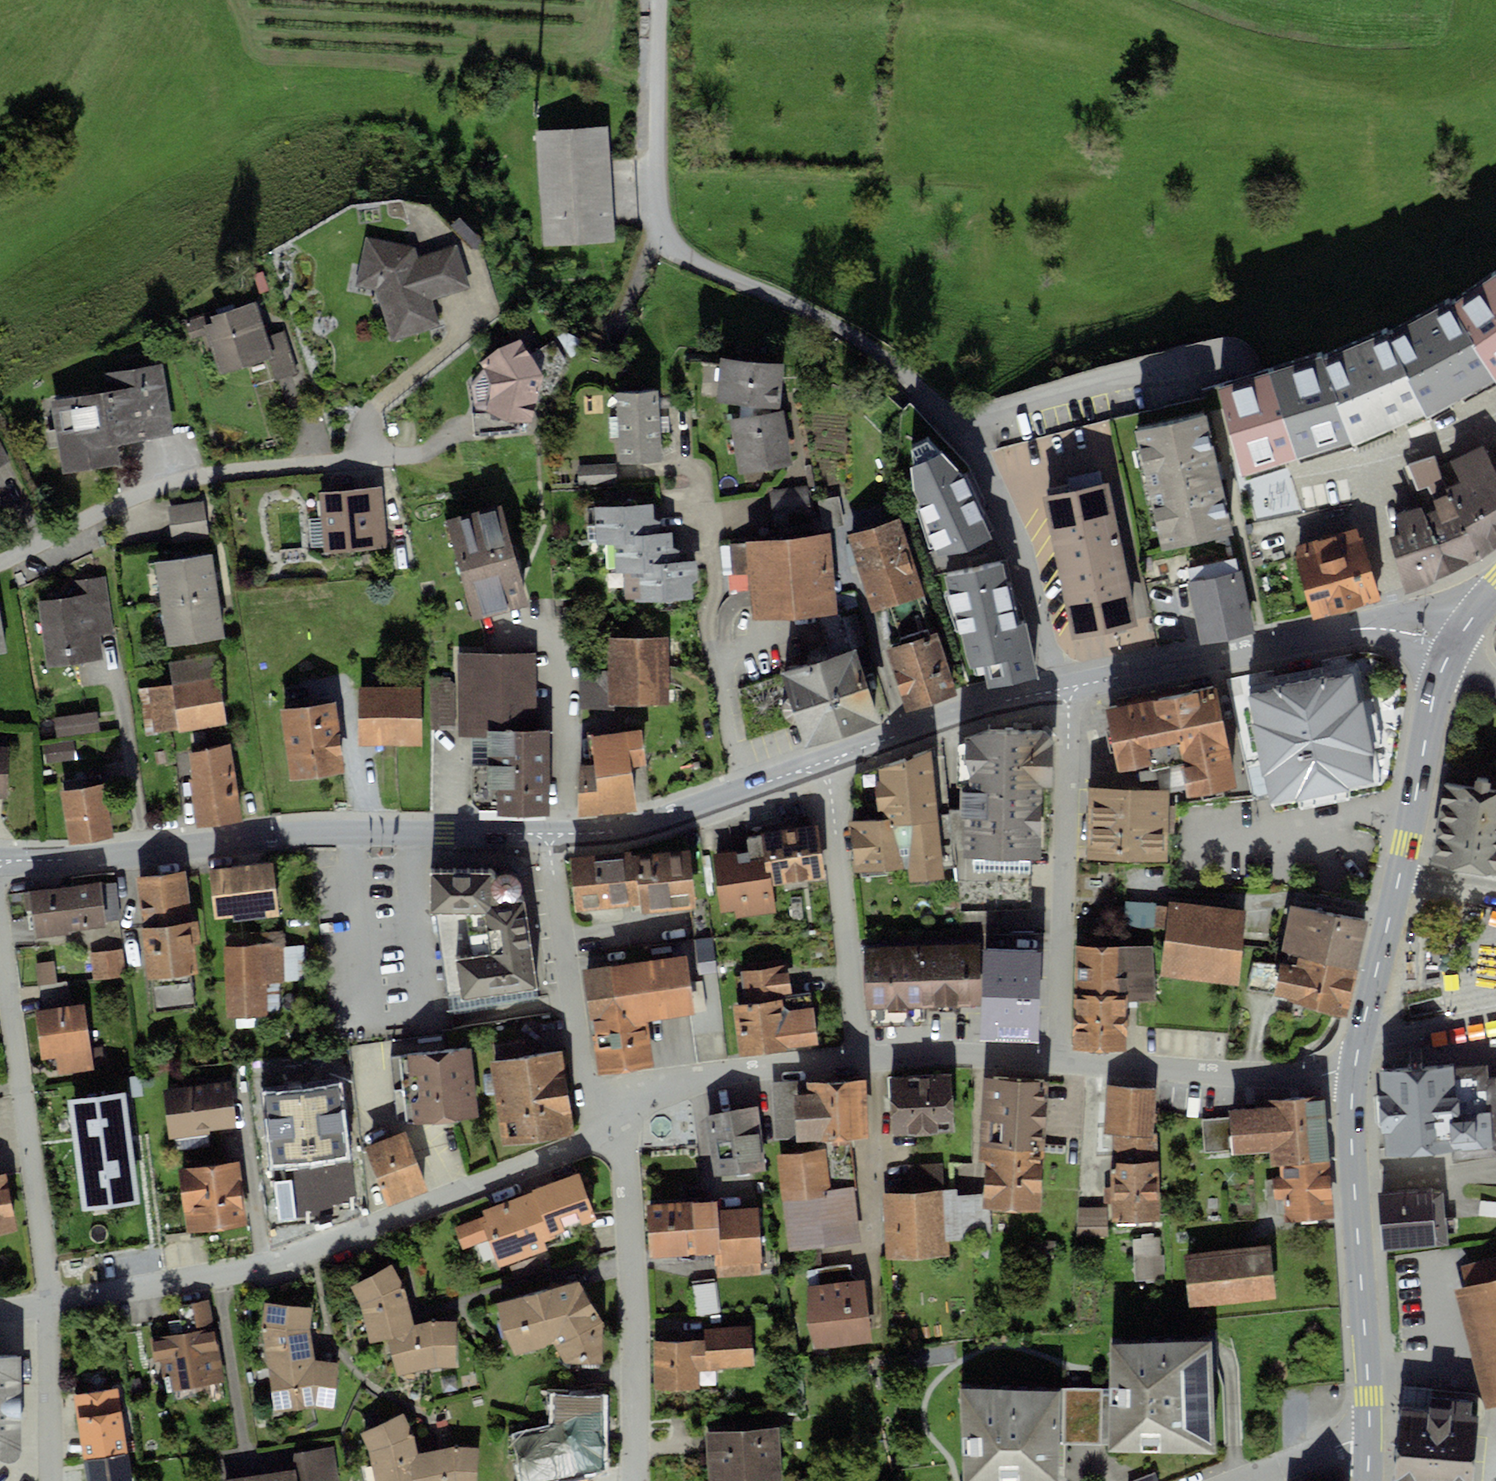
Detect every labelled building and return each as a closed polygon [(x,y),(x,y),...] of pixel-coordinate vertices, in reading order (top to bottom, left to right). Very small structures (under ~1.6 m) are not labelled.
[(609,131),(539,135),(546,246),(616,241),(609,131)] [(416,248),(366,241),(357,290),(378,293),(395,347),(440,337),(431,305),(470,292),(458,250),(418,263),(416,248)] [(1495,273),(1449,303),(1495,379),(1495,380),(1495,273)] [(1449,303),(1389,332),(1425,413),(1426,417),(1456,401),(1495,379),(1449,303)] [(257,305),(199,324),(218,381),(267,365),(273,385),(298,377),(284,334),(269,339),(257,305)] [(1389,332),(1321,356),(1351,440),(1353,445),(1400,424),(1425,413),(1389,332)] [(547,380),(522,342),(482,363),(492,388),(492,414),(533,426),(547,380)] [(1321,356),(1270,371),(1216,386),(1242,475),(1297,457),(1351,440),(1321,356)] [(717,400),(741,402),(741,421),(731,423),(740,477),(792,468),(783,414),(769,417),(768,411),(768,405),(785,406),(788,365),(721,359),(717,400)] [(103,396),(54,402),(63,472),(121,469),(118,449),(177,437),(160,368),(97,380),(103,396)] [(659,393),(615,395),(618,462),(662,460),(659,393)] [(902,415),(912,489),(928,549),(934,547),(936,553),(991,540),(982,510),(983,499),(971,474),(912,404),(902,415)] [(1209,418),(1136,432),(1160,550),(1233,536),(1219,470),(1209,418)] [(1383,519),(1405,592),(1481,558),(1495,548),(1495,468),(1485,443),(1451,461),(1461,488),(1383,519)] [(1435,455),(1399,466),(1408,495),(1443,484),(1435,455)] [(616,482),(615,465),(578,467),(579,485),(616,482)] [(774,524),(811,518),(806,485),(770,491),(774,524)] [(1074,645),(1137,629),(1109,485),(1044,500),(1074,645)] [(380,488),(320,492),(324,553),(384,549),(380,488)] [(205,537),(200,502),(167,506),(172,542),(205,537)] [(658,506),(592,509),(593,548),(615,547),(616,577),(636,576),(637,602),(700,600),(700,584),(699,568),(678,568),(678,552),(677,535),(659,535),(658,519),(658,506)] [(502,510),(450,524),(475,619),(527,606),(502,510)] [(901,525),(852,540),(875,615),(924,600),(901,525)] [(1357,527),(1293,546),(1315,618),(1379,599),(1357,527)] [(831,536),(746,543),(753,624),(838,617),(831,536)] [(214,559),(158,567),(170,648),(226,640),(222,617),(217,579),(214,559)] [(957,631),(960,635),(965,667),(984,664),(988,686),(1036,677),(1022,603),(1015,595),(1007,560),(944,575),(957,631)] [(1243,572),(1190,583),(1202,644),(1256,633),(1243,572)] [(86,599),(42,605),(50,670),(103,663),(100,641),(115,639),(107,581),(84,584),(86,599)] [(606,669),(579,668),(579,709),(608,709),(608,705),(670,705),(670,636),(606,635),(606,669)] [(940,637),(889,653),(910,716),(961,699),(940,637)] [(538,651),(457,652),(457,739),(471,739),(472,803),(479,811),(498,810),(498,815),(550,815),(549,728),(539,728),(538,651)] [(859,652),(784,675),(807,748),(882,726),(859,652)] [(1355,672),(1249,694),(1272,805),(1378,782),(1355,672)] [(454,677),(430,677),(430,725),(454,724),(454,677)] [(221,679),(154,688),(160,734),(226,726),(221,679)] [(421,687),(359,687),(359,745),(421,745),(421,687)] [(1218,687),(1107,708),(1119,771),(1149,765),(1149,770),(1180,764),(1186,796),(1237,786),(1218,687)] [(337,708),(286,715),(294,780),(345,774),(337,708)] [(97,713),(54,721),(58,740),(100,732),(97,713)] [(596,764),(580,768),(580,815),(637,807),(631,764),(646,761),(641,728),(591,736),(596,764)] [(1051,734),(992,730),(971,739),(965,859),(1046,861),(1051,734)] [(231,748),(191,754),(201,827),(241,821),(231,748)] [(883,820),(851,823),(855,873),(908,869),(909,883),(946,880),(935,751),(879,771),(883,820)] [(1443,782),(1431,863),(1470,869),(1495,873),(1495,791),(1489,790),(1490,782),(1475,779),(1474,787),(1443,782)] [(105,785),(63,793),(71,841),(114,833),(105,785)] [(1172,795),(1092,792),(1089,862),(1169,866),(1172,795)] [(818,836),(768,844),(775,888),(825,881),(818,836)] [(695,855),(635,861),(643,918),(702,912),(695,855)] [(635,861),(576,868),(581,912),(640,906),(635,861)] [(274,863),(215,869),(220,917),(279,910),(274,863)] [(521,868),(435,871),(433,913),(439,914),(455,1002),(539,986),(521,868)] [(191,877),(138,881),(141,916),(194,912),(191,877)] [(771,881),(720,888),(724,920),(776,913),(771,881)] [(101,882),(35,890),(40,936),(107,928),(101,882)] [(1165,904),(1125,901),(1122,941),(1161,944),(1165,904)] [(1246,910),(1168,902),(1161,975),(1238,983),(1246,910)] [(1368,920),(1292,905),(1279,967),(1253,962),(1249,990),(1273,994),(1348,1017),(1368,920)] [(192,922),(143,928),(148,979),(198,973),(192,922)] [(967,945),(867,949),(871,1028),(924,1026),(923,1008),(969,1006),(967,945)] [(1152,945),(1075,946),(1076,1049),(1127,1050),(1128,1002),(1156,1002),(1152,945)] [(284,946),(230,947),(232,1018),(271,1017),(271,986),(285,985),(284,946)] [(1041,951),(984,949),(982,1038),(1039,1040),(1041,951)] [(124,954),(95,957),(97,982),(126,979),(124,954)] [(686,955),(583,970),(599,1075),(654,1067),(647,1021),(708,1012),(703,980),(690,982),(686,955)] [(39,964),(42,982),(60,979),(57,961),(39,964)] [(748,1003),(735,1005),(741,1057),(821,1047),(816,1007),(799,1009),(796,984),(789,967),(744,973),(748,1003)] [(161,1004),(195,1000),(193,983),(159,988),(161,1004)] [(66,1000),(67,985),(48,984),(47,999),(66,1000)] [(86,1005),(38,1011),(46,1077),(94,1071),(86,1005)] [(471,1051),(408,1056),(413,1120),(476,1115),(471,1051)] [(562,1051),(493,1061),(505,1145),(574,1135),(562,1051)] [(1379,1070),(1381,1095),(1378,1095),(1381,1132),(1384,1132),(1386,1155),(1453,1150),(1454,1161),(1495,1158),(1495,1077),(1488,1078),(1487,1065),(1454,1068),(1454,1064),(1379,1070)] [(336,1066),(272,1075),(282,1149),(347,1140),(336,1066)] [(951,1074),(889,1077),(893,1135),(955,1132),(951,1074)] [(1049,1081),(983,1077),(980,1145),(1045,1149),(1049,1081)] [(865,1078),(772,1082),(773,1141),(815,1139),(850,1137),(870,1136),(865,1078)] [(230,1085),(164,1096),(172,1142),(238,1132),(230,1085)] [(1156,1088),(1108,1085),(1105,1133),(1113,1134),(1138,1135),(1153,1136),(1156,1088)] [(1228,1117),(1201,1119),(1204,1152),(1231,1150),(1232,1155),(1270,1152),(1271,1165),(1279,1164),(1329,1160),(1324,1094),(1262,1100),(1263,1107),(1228,1110),(1228,1117)] [(132,1095),(82,1101),(94,1194),(143,1188),(132,1095)] [(756,1107),(704,1115),(714,1178),(766,1170),(756,1107)] [(426,1191),(405,1133),(371,1146),(392,1203),(426,1191)] [(1138,1135),(1113,1134),(1113,1162),(1138,1162),(1138,1135)] [(1138,1162),(1158,1161),(1158,1136),(1153,1136),(1138,1135),(1138,1162)] [(816,1150),(777,1155),(782,1196),(854,1187),(850,1137),(815,1139),(816,1150)] [(1045,1149),(980,1145),(978,1161),(986,1162),(984,1194),(983,1208),(989,1209),(1042,1212),(1045,1149)] [(1329,1160),(1279,1164),(1280,1177),(1273,1177),(1275,1214),(1284,1213),(1285,1221),(1333,1218),(1329,1160)] [(1138,1162),(1113,1162),(1113,1187),(1104,1188),(1104,1202),(1113,1202),(1113,1222),(1160,1221),(1158,1161),(1138,1162)] [(240,1162),(182,1171),(192,1234),(249,1226),(240,1162)] [(943,1190),(942,1163),(908,1165),(909,1191),(943,1190)] [(534,1190),(551,1240),(599,1223),(580,1173),(534,1190)] [(0,1177),(0,1235),(17,1232),(6,1176),(0,1177)] [(304,1182),(286,1185),(290,1212),(308,1209),(304,1182)] [(854,1187),(782,1196),(790,1253),(863,1243),(854,1187)] [(1433,1188),(1377,1193),(1382,1249),(1447,1243),(1441,1192),(1433,1193),(1433,1188)] [(943,1190),(882,1194),(886,1260),(950,1256),(949,1241),(961,1240),(958,1196),(958,1189),(943,1190)] [(551,1240),(534,1190),(480,1210),(484,1221),(456,1231),(465,1253),(491,1244),(500,1270),(546,1253),(542,1243),(551,1240)] [(984,1194),(958,1196),(961,1240),(992,1239),(989,1209),(983,1208),(984,1194)] [(717,1200),(646,1205),(649,1257),(714,1253),(720,1253),(718,1210),(717,1200)] [(1479,1201),(1478,1216),(1495,1217),(1495,1202),(1479,1201)] [(714,1253),(715,1265),(717,1265),(760,1262),(762,1262),(758,1207),(718,1210),(720,1253),(714,1253)] [(1107,1208),(1078,1208),(1078,1237),(1107,1237),(1107,1208)] [(1139,1267),(1167,1262),(1162,1235),(1134,1239),(1139,1267)] [(1270,1245),(1183,1255),(1189,1309),(1277,1299),(1270,1245)] [(1466,1286),(1495,1278),(1495,1256),(1461,1265),(1466,1286)] [(760,1262),(717,1265),(718,1276),(761,1274),(760,1262)] [(810,1286),(806,1286),(813,1348),(872,1342),(865,1280),(854,1281),(852,1265),(808,1270),(810,1286)] [(394,1267),(353,1288),(366,1308),(372,1343),(394,1339),(415,1329),(409,1304),(406,1291),(394,1267)] [(715,1278),(692,1281),(696,1316),(720,1313),(715,1278)] [(1454,1289),(1486,1409),(1495,1406),(1495,1278),(1466,1286),(1454,1289)] [(561,1288),(498,1305),(515,1356),(557,1343),(569,1365),(603,1363),(605,1323),(582,1282),(561,1288)] [(314,1312),(266,1304),(263,1333),(275,1416),(337,1412),(340,1365),(329,1364),(319,1362),(314,1345),(310,1329),(314,1312)] [(195,1336),(154,1343),(159,1374),(170,1372),(173,1392),(225,1384),(214,1309),(191,1313),(195,1336)] [(457,1371),(460,1324),(435,1323),(415,1329),(394,1339),(402,1377),(440,1368),(457,1371)] [(703,1338),(653,1341),(655,1390),(697,1388),(696,1369),(754,1366),(752,1325),(703,1328),(703,1338)] [(1211,1339),(1107,1340),(1107,1387),(1063,1387),(1062,1446),(1109,1446),(1109,1451),(1211,1451),(1211,1339)] [(1294,1342),(1296,1360),(1308,1358),(1306,1340),(1294,1342)] [(0,1356),(0,1462),(9,1463),(16,1461),(20,1456),(22,1450),(21,1356),(0,1356)] [(1429,1411),(1430,1398),(1431,1389),(1403,1386),(1401,1408),(1429,1411)] [(962,1389),(963,1480),(1064,1480),(1062,1446),(1063,1387),(962,1389)] [(83,1460),(128,1453),(117,1388),(73,1395),(83,1460)] [(1401,1408),(1394,1480),(1473,1480),(1479,1416),(1470,1415),(1471,1402),(1430,1398),(1429,1411),(1401,1408)] [(515,1443),(524,1480),(590,1480),(605,1478),(606,1399),(560,1400),(560,1431),(515,1443)] [(356,1439),(370,1480),(416,1480),(419,1457),(411,1432),(406,1416),(356,1439)] [(705,1432),(708,1480),(775,1480),(783,1480),(779,1428),(705,1432)] [(480,1451),(455,1449),(437,1453),(419,1457),(416,1480),(478,1480),(480,1451)] [(295,1458),(299,1480),(341,1480),(336,1451),(295,1458)] [(83,1460),(87,1480),(132,1480),(128,1453),(83,1460)] [(226,1480),(296,1480),(294,1471),(226,1480)] [(1156,1472),(1133,1480),(1159,1480),(1156,1472)]
